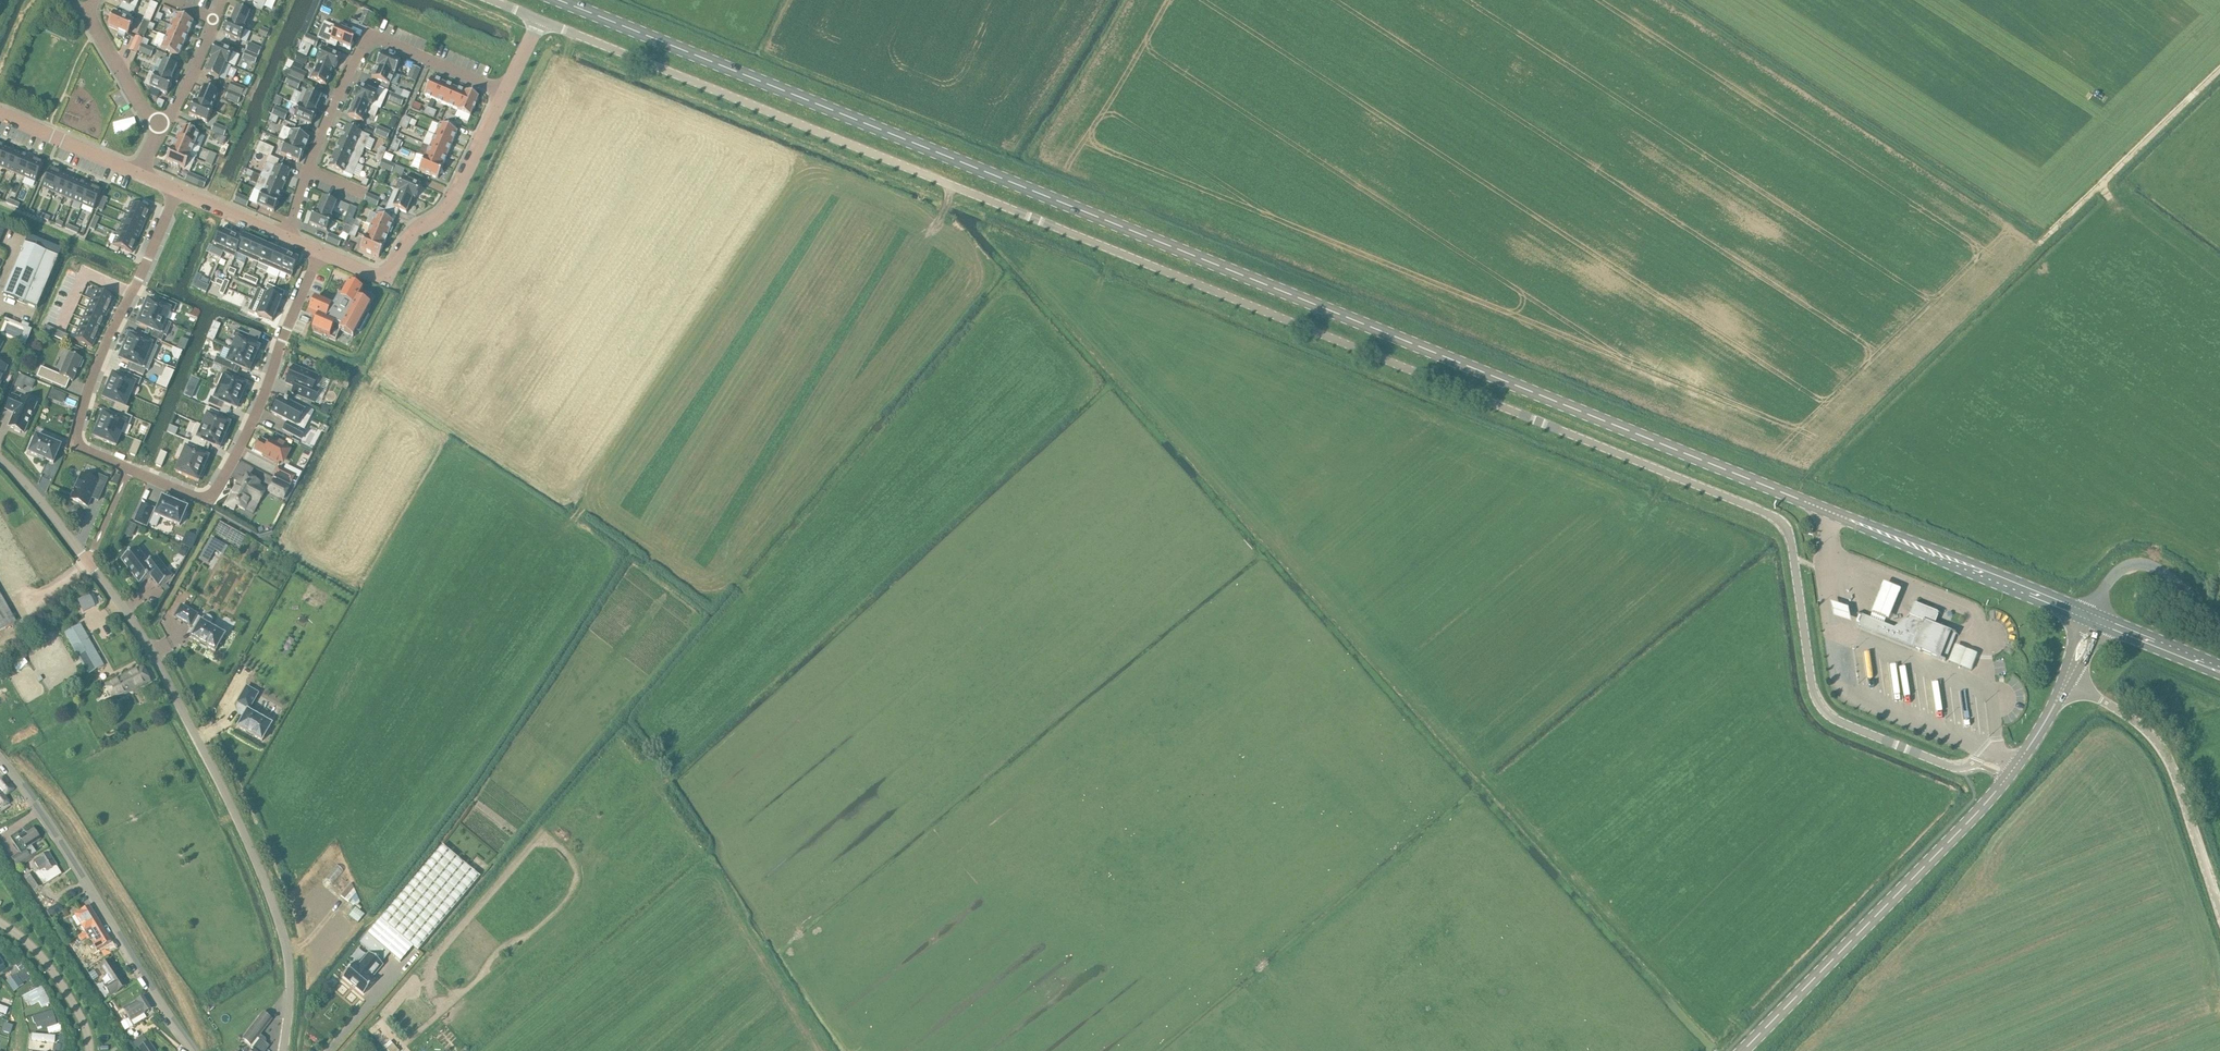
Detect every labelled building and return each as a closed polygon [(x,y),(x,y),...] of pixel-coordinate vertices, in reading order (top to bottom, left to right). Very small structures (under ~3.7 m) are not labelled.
[(122,3),(119,9),(133,15),(136,8),(130,6),(132,0),(115,0),(122,3)] [(247,5),(262,11),(267,0),(249,0),(247,5)] [(151,2),(144,20),(151,23),(158,5),(151,2)] [(231,23),(244,28),(250,14),(250,13),(237,8),(231,23)] [(360,23),(366,26),(372,13),(365,10),(360,23)] [(121,15),(114,11),(111,18),(112,18),(109,26),(119,31),(117,35),(124,39),(126,34),(128,35),(133,22),(120,16),(121,15)] [(194,22),(176,14),(176,15),(172,24),(189,32),(193,22),(194,22)] [(151,23),(144,20),(138,34),(144,37),(151,23)] [(246,29),(244,28),(231,23),(229,22),(223,34),(240,42),(246,29)] [(321,31),(317,39),(320,40),(327,42),(326,44),(336,49),(338,43),(344,45),(343,47),(350,50),(353,44),(352,44),(356,35),(346,31),(348,26),(341,23),(338,28),(336,27),(336,28),(332,37),(321,31)] [(166,37),(184,44),(189,32),(172,24),(166,37)] [(270,29),(262,26),(258,33),(266,36),(270,29)] [(320,40),(307,34),(304,43),(317,48),(320,40)] [(142,44),(144,39),(136,36),(130,51),(138,55),(139,52),(142,44)] [(166,37),(161,49),(179,56),(184,44),(166,37)] [(263,49),(249,43),(246,51),(259,57),(263,49)] [(155,50),(142,44),(139,52),(151,57),(155,50)] [(211,58),(213,59),(225,64),(228,65),(233,53),(216,45),(211,58)] [(319,63),(333,69),(335,70),(340,57),(322,50),(317,62),(319,63)] [(259,57),(246,52),(242,60),(255,65),(259,57)] [(294,66),(303,70),(308,57),(299,53),(294,66)] [(376,66),(377,66),(395,74),(401,61),(382,53),(376,66)] [(225,64),(213,59),(207,73),(206,73),(219,79),(225,64)] [(164,61),(158,75),(171,81),(177,67),(177,66),(164,61)] [(326,85),(333,69),(319,63),(315,71),(312,69),(308,78),(311,79),(326,86),(326,85)] [(372,77),(372,78),(390,85),(390,84),(396,87),(401,77),(395,74),(377,66),(372,77)] [(420,69),(413,66),(408,79),(415,82),(420,69)] [(308,74),(292,67),(288,76),(304,83),(308,74)] [(171,81),(158,75),(156,74),(150,87),(167,94),(173,82),(171,81)] [(302,83),(289,77),(286,85),(299,90),(302,83)] [(436,100),(444,83),(432,78),(433,78),(432,77),(424,96),(425,96),(432,99),(436,100)] [(230,91),(242,96),(245,88),(231,82),(229,87),(228,91),(230,91)] [(436,100),(448,105),(455,88),(444,83),(436,100)] [(204,87),(196,103),(211,109),(218,93),(204,86),(203,87),(204,87)] [(356,99),(370,106),(372,106),(377,94),(359,86),(354,99),(356,99)] [(458,111),(459,111),(467,92),(466,92),(455,88),(448,105),(459,110),(458,111)] [(300,106),(315,112),(321,98),(321,97),(303,90),(297,105),(300,106)] [(238,104),(242,96),(230,91),(226,99),(238,104)] [(404,91),(402,98),(408,100),(411,94),(404,91)] [(467,92),(459,111),(471,116),(479,97),(467,92)] [(404,100),(392,94),(388,102),(401,107),(404,100)] [(162,109),(165,102),(159,99),(156,106),(162,109)] [(348,116),(363,122),(367,114),(375,117),(378,109),(372,106),(370,106),(356,99),(349,116),(348,116)] [(434,105),(436,100),(432,99),(425,114),(429,116),(432,110),(434,105)] [(211,109),(196,103),(195,102),(189,115),(207,123),(213,110),(211,109)] [(225,115),(233,118),(236,110),(229,106),(225,115)] [(317,113),(315,112),(300,106),(294,118),(312,126),(317,113)] [(289,113),(276,107),(272,115),(286,121),(289,113)] [(272,116),(270,122),(277,125),(280,119),(272,116)] [(227,129),(215,124),(211,131),(224,137),(227,129)] [(450,128),(446,126),(440,124),(440,125),(441,125),(436,136),(453,143),(457,132),(458,133),(458,132),(455,130),(450,128)] [(199,133),(182,126),(182,127),(177,138),(194,145),(199,134),(199,133)] [(370,136),(347,126),(341,139),(365,149),(370,136)] [(391,131),(378,126),(374,134),(387,140),(391,131)] [(284,127),(279,139),(286,142),(287,142),(304,149),(309,139),(309,138),(291,131),(284,127)] [(216,134),(213,140),(224,145),(226,138),(216,134)] [(431,147),(448,155),(453,143),(436,136),(431,147)] [(194,145),(177,138),(172,148),(189,156),(194,145)] [(341,139),(335,153),(359,163),(365,149),(341,139)] [(305,150),(304,149),(287,142),(286,142),(280,155),(300,163),(305,150)] [(262,153),(270,157),(274,149),(260,143),(257,151),(262,153)] [(3,146),(0,154),(0,167),(5,169),(14,150),(13,150),(10,148),(10,149),(3,146)] [(387,149),(381,147),(378,153),(384,156),(387,149)] [(426,158),(425,159),(443,167),(444,165),(443,165),(448,155),(431,147),(426,158)] [(172,148),(166,161),(184,169),(190,172),(196,159),(190,156),(189,156),(172,149),(172,148)] [(5,169),(16,174),(24,155),(18,152),(14,150),(14,151),(14,150),(5,169)] [(217,155),(210,152),(206,164),(213,167),(217,155)] [(359,163),(335,153),(329,167),(353,176),(359,163)] [(384,156),(378,153),(375,160),(381,163),(384,156)] [(34,159),(27,156),(24,155),(16,174),(26,178),(34,159)] [(266,163),(261,176),(284,186),(290,172),(276,167),(279,161),(269,157),(266,163)] [(37,160),(34,159),(26,178),(36,183),(44,164),(37,161),(37,160)] [(443,167),(425,159),(420,171),(438,178),(443,167)] [(396,165),(383,160),(380,168),(393,173),(396,165)] [(61,173),(58,172),(51,169),(43,188),(53,192),(61,173)] [(68,176),(61,173),(53,192),(63,197),(71,178),(71,177),(68,176)] [(185,181),(204,189),(207,181),(189,173),(185,181)] [(278,200),(278,199),(284,186),(261,176),(254,190),(262,193),(278,200)] [(73,201),(82,182),(76,179),(72,178),(71,178),(63,197),(73,201)] [(421,187),(403,179),(398,191),(397,191),(413,198),(415,199),(421,187)] [(82,182),(73,201),(84,206),(92,187),(85,184),(85,183),(82,182)] [(92,187),(84,206),(94,210),(102,191),(95,188),(92,186),(92,187)] [(398,191),(394,189),(385,211),(397,216),(399,210),(406,213),(406,212),(413,198),(397,191),(398,191)] [(237,193),(234,201),(246,206),(250,198),(237,193)] [(280,200),(278,199),(278,200),(262,193),(257,205),(274,212),(279,200),(280,200)] [(381,199),(368,194),(365,202),(378,207),(381,199)] [(317,213),(330,218),(336,203),(337,203),(324,198),(317,213)] [(131,203),(127,213),(146,222),(146,221),(146,222),(147,218),(150,211),(131,203)] [(357,209),(351,206),(343,224),(353,228),(356,221),(352,220),(357,209)] [(371,225),(389,233),(393,222),(394,222),(384,217),(386,211),(379,208),(376,214),(371,212),(366,223),(371,225)] [(332,219),(330,218),(317,213),(315,211),(310,224),(327,232),(332,219)] [(122,224),(141,232),(141,231),(142,232),(143,228),(146,222),(127,213),(122,224)] [(141,233),(141,232),(122,224),(118,234),(137,242),(139,236),(140,236),(141,233)] [(371,225),(366,236),(384,244),(389,233),(371,225)] [(212,248),(210,254),(221,259),(223,253),(231,235),(220,230),(212,248)] [(137,242),(118,234),(113,245),(132,253),(135,246),(137,243),(137,242)] [(342,240),(329,234),(326,241),(339,247),(342,240)] [(242,240),(231,235),(223,253),(235,258),(237,254),(236,254),(242,240)] [(29,244),(61,256),(64,249),(32,236),(29,244)] [(244,236),(242,240),(236,254),(237,254),(247,258),(255,241),(244,236)] [(384,244),(366,236),(360,249),(379,258),(385,244),(384,244)] [(255,241),(247,258),(258,263),(266,245),(255,241)] [(25,244),(4,294),(38,309),(59,258),(25,244)] [(258,263),(269,268),(277,250),(266,245),(258,263)] [(269,268),(280,273),(288,255),(277,250),(269,268)] [(288,255),(280,273),(291,277),(299,260),(288,255)] [(363,290),(349,282),(336,307),(315,298),(309,313),(318,316),(313,330),(336,340),(340,330),(353,337),(357,329),(360,331),(369,314),(366,313),(370,305),(358,298),(363,290)] [(274,287),(272,291),(272,292),(283,296),(285,292),(274,287)] [(258,289),(253,300),(277,310),(282,299),(258,289)] [(96,290),(91,300),(110,308),(115,299),(96,290)] [(91,300),(87,310),(106,318),(110,308),(91,300)] [(141,311),(166,321),(170,311),(174,312),(177,306),(164,300),(161,306),(158,304),(149,300),(146,305),(145,304),(142,311),(141,311)] [(253,300),(248,311),(272,322),(277,310),(253,300)] [(87,310),(83,319),(101,328),(106,318),(87,310)] [(140,320),(138,324),(151,330),(149,335),(154,337),(153,338),(159,341),(162,342),(164,336),(166,336),(172,324),(166,321),(141,311),(141,312),(138,319),(140,320)] [(83,319),(78,329),(97,338),(101,328),(83,319)] [(214,321),(206,338),(214,341),(221,324),(214,321)] [(78,329),(74,339),(93,347),(97,338),(78,329)] [(237,339),(232,350),(256,360),(257,361),(257,360),(256,360),(259,353),(257,352),(259,348),(247,342),(250,336),(236,330),(233,337),(237,339)] [(123,346),(153,359),(159,347),(156,346),(159,341),(153,338),(154,337),(149,335),(146,334),(143,340),(130,335),(128,340),(126,339),(123,346)] [(122,355),(120,359),(133,365),(130,371),(143,376),(146,371),(146,370),(148,371),(153,359),(123,346),(123,347),(120,354),(122,355)] [(214,364),(224,368),(234,372),(236,366),(249,371),(251,367),(253,368),(256,360),(232,350),(227,362),(217,357),(214,364)] [(37,377),(66,389),(70,380),(73,381),(80,367),(82,367),(84,361),(82,360),(83,359),(70,353),(65,364),(63,363),(60,370),(62,371),(61,375),(42,367),(37,377)] [(294,366),(287,383),(295,386),(292,393),(314,403),(320,389),(326,392),(330,381),(319,376),(294,366)] [(218,375),(214,385),(220,388),(244,398),(247,391),(245,390),(247,385),(234,380),(237,374),(234,372),(224,368),(221,374),(219,373),(218,375)] [(106,385),(130,396),(135,384),(139,385),(142,379),(129,374),(126,380),(113,374),(111,379),(109,378),(106,385)] [(20,375),(15,386),(23,390),(28,378),(20,375)] [(159,377),(156,385),(165,389),(169,381),(161,378),(159,377)] [(105,393),(103,398),(116,404),(114,410),(120,412),(122,413),(127,415),(129,409),(125,408),(130,396),(106,385),(106,386),(103,393),(105,393)] [(211,397),(208,404),(222,410),(224,404),(237,409),(239,404),(241,405),(244,398),(220,388),(215,399),(211,397)] [(52,390),(49,400),(77,407),(79,396),(52,390)] [(15,430),(21,433),(22,431),(24,433),(37,404),(22,398),(21,399),(13,396),(7,410),(15,413),(10,426),(16,429),(15,430)] [(287,401),(286,401),(279,398),(274,406),(277,407),(273,413),(289,421),(285,430),(302,439),(306,431),(305,430),(308,425),(300,421),(305,411),(289,403),(290,402),(287,401)] [(208,415),(203,427),(227,437),(230,430),(228,429),(230,424),(217,419),(220,413),(207,407),(204,413),(208,415)] [(97,423),(96,424),(121,434),(126,422),(130,424),(133,418),(127,415),(122,413),(120,412),(117,418),(104,413),(102,418),(100,417),(97,424),(97,423)] [(96,432),(94,437),(116,446),(121,434),(96,424),(97,424),(94,431),(96,432)] [(193,437),(191,443),(198,446),(204,449),(207,443),(219,448),(222,443),(224,444),(227,437),(227,438),(227,437),(203,427),(197,424),(191,436),(193,437)] [(38,436),(37,435),(37,436),(30,452),(30,453),(31,453),(53,462),(53,463),(54,463),(55,462),(54,462),(61,447),(62,446),(61,445),(60,446),(38,436)] [(262,456),(263,456),(278,464),(279,464),(288,447),(287,446),(287,447),(272,439),(272,438),(269,444),(260,439),(254,450),(254,451),(254,450),(263,455),(262,456)] [(135,440),(129,454),(136,457),(142,443),(135,440)] [(180,445),(175,457),(181,460),(206,471),(206,470),(205,470),(208,463),(206,462),(208,458),(195,452),(198,446),(191,443),(185,440),(182,446),(180,445)] [(161,451),(155,465),(162,468),(168,454),(161,451)] [(181,460),(176,472),(198,482),(200,477),(202,478),(205,471),(206,471),(181,460)] [(285,469),(279,467),(274,477),(290,485),(293,481),(288,479),(293,469),(287,466),(285,469)] [(93,479),(82,474),(72,499),(88,506),(92,498),(99,501),(109,479),(95,473),(93,479)] [(239,480),(226,506),(235,510),(237,506),(245,510),(254,514),(262,498),(267,489),(259,485),(261,482),(247,475),(243,483),(239,480)] [(284,499),(290,487),(274,479),(268,491),(284,499)] [(148,523),(156,527),(161,517),(179,525),(180,525),(180,524),(182,520),(184,521),(188,514),(185,513),(187,509),(188,508),(187,508),(178,504),(173,501),(172,502),(164,498),(163,497),(162,498),(163,498),(156,514),(153,513),(154,509),(143,504),(135,521),(147,526),(148,523)] [(127,534),(133,537),(137,526),(131,523),(127,534)] [(194,549),(198,536),(187,532),(183,545),(194,549)] [(216,548),(224,553),(228,546),(213,538),(201,558),(208,562),(216,548)] [(137,548),(122,559),(140,583),(151,575),(159,586),(172,577),(156,557),(148,563),(137,548)] [(1884,584),(1872,612),(1889,619),(1901,590),(1884,584)] [(77,600),(84,612),(95,605),(88,594),(77,600)] [(15,624),(0,599),(0,633),(15,624)] [(1859,626),(1946,661),(1957,634),(1935,625),(1937,620),(1939,614),(1915,604),(1912,610),(1910,616),(1895,628),(1863,616),(1859,626)] [(192,638),(216,652),(226,635),(211,627),(212,624),(213,622),(213,619),(211,616),(209,615),(206,615),(203,616),(202,619),(197,616),(198,615),(182,606),(175,618),(191,627),(193,624),(198,627),(192,638)] [(88,675),(105,666),(81,624),(64,633),(88,675)] [(1973,671),(1981,654),(1959,643),(1951,660),(1973,671)] [(1995,672),(2006,671),(2005,658),(1994,659),(1995,672)] [(1887,695),(1895,694),(1891,664),(1883,665),(1887,695)] [(143,668),(107,686),(114,700),(150,682),(143,668)] [(1943,682),(1936,682),(1937,708),(1944,708),(1943,682)] [(1954,687),(1955,717),(1964,717),(1962,687),(1954,687)] [(238,728),(263,742),(272,725),(249,711),(259,694),(247,688),(238,703),(240,705),(239,707),(241,714),(245,717),(239,727),(238,728)] [(2,810),(11,802),(6,796),(15,788),(5,776),(0,780),(0,807),(2,810)] [(10,838),(20,852),(26,849),(41,839),(32,828),(20,836),(18,833),(10,838)] [(26,849),(20,852),(11,859),(18,869),(32,859),(26,849)] [(24,877),(35,892),(43,886),(62,874),(57,866),(49,853),(34,862),(40,871),(32,876),(30,873),(24,877)] [(338,864),(326,877),(333,883),(345,870),(338,864)] [(342,895),(355,907),(363,898),(350,886),(342,895)] [(359,922),(366,915),(356,906),(349,913),(359,922)] [(75,916),(85,932),(91,928),(92,929),(101,924),(90,907),(75,916)] [(368,934),(401,962),(413,948),(380,920),(368,934)] [(111,941),(101,924),(92,929),(91,928),(85,932),(78,936),(68,942),(71,947),(81,941),(88,938),(91,943),(92,942),(97,950),(111,941)] [(381,945),(368,934),(362,941),(375,952),(381,945)] [(355,964),(354,965),(352,964),(348,968),(350,970),(344,977),(364,994),(375,981),(371,978),(382,965),(383,965),(370,953),(369,954),(370,954),(359,967),(355,964)] [(102,983),(111,995),(127,985),(119,973),(110,960),(101,966),(109,978),(102,983)] [(29,1006),(37,1003),(39,1008),(51,1004),(43,986),(24,994),(29,1006)] [(124,1010),(135,1026),(152,1015),(149,1010),(153,1008),(145,996),(137,1002),(124,1010)] [(10,1007),(0,1004),(0,1011),(7,1014),(10,1007)] [(37,1029),(58,1025),(55,1010),(34,1014),(37,1029)] [(268,1045),(265,1043),(266,1041),(266,1039),(261,1035),(272,1019),(263,1012),(243,1039),(252,1046),(258,1038),(259,1040),(252,1048),(254,1049),(253,1050),(264,1050),(268,1045)] [(9,1016),(0,1013),(0,1015),(0,1021),(7,1023),(9,1016)] [(6,1024),(3,1032),(10,1034),(13,1026),(6,1024)] [(29,1038),(52,1042),(54,1035),(31,1032),(29,1038)] [(141,1050),(156,1050),(149,1041),(139,1048),(141,1050)]
